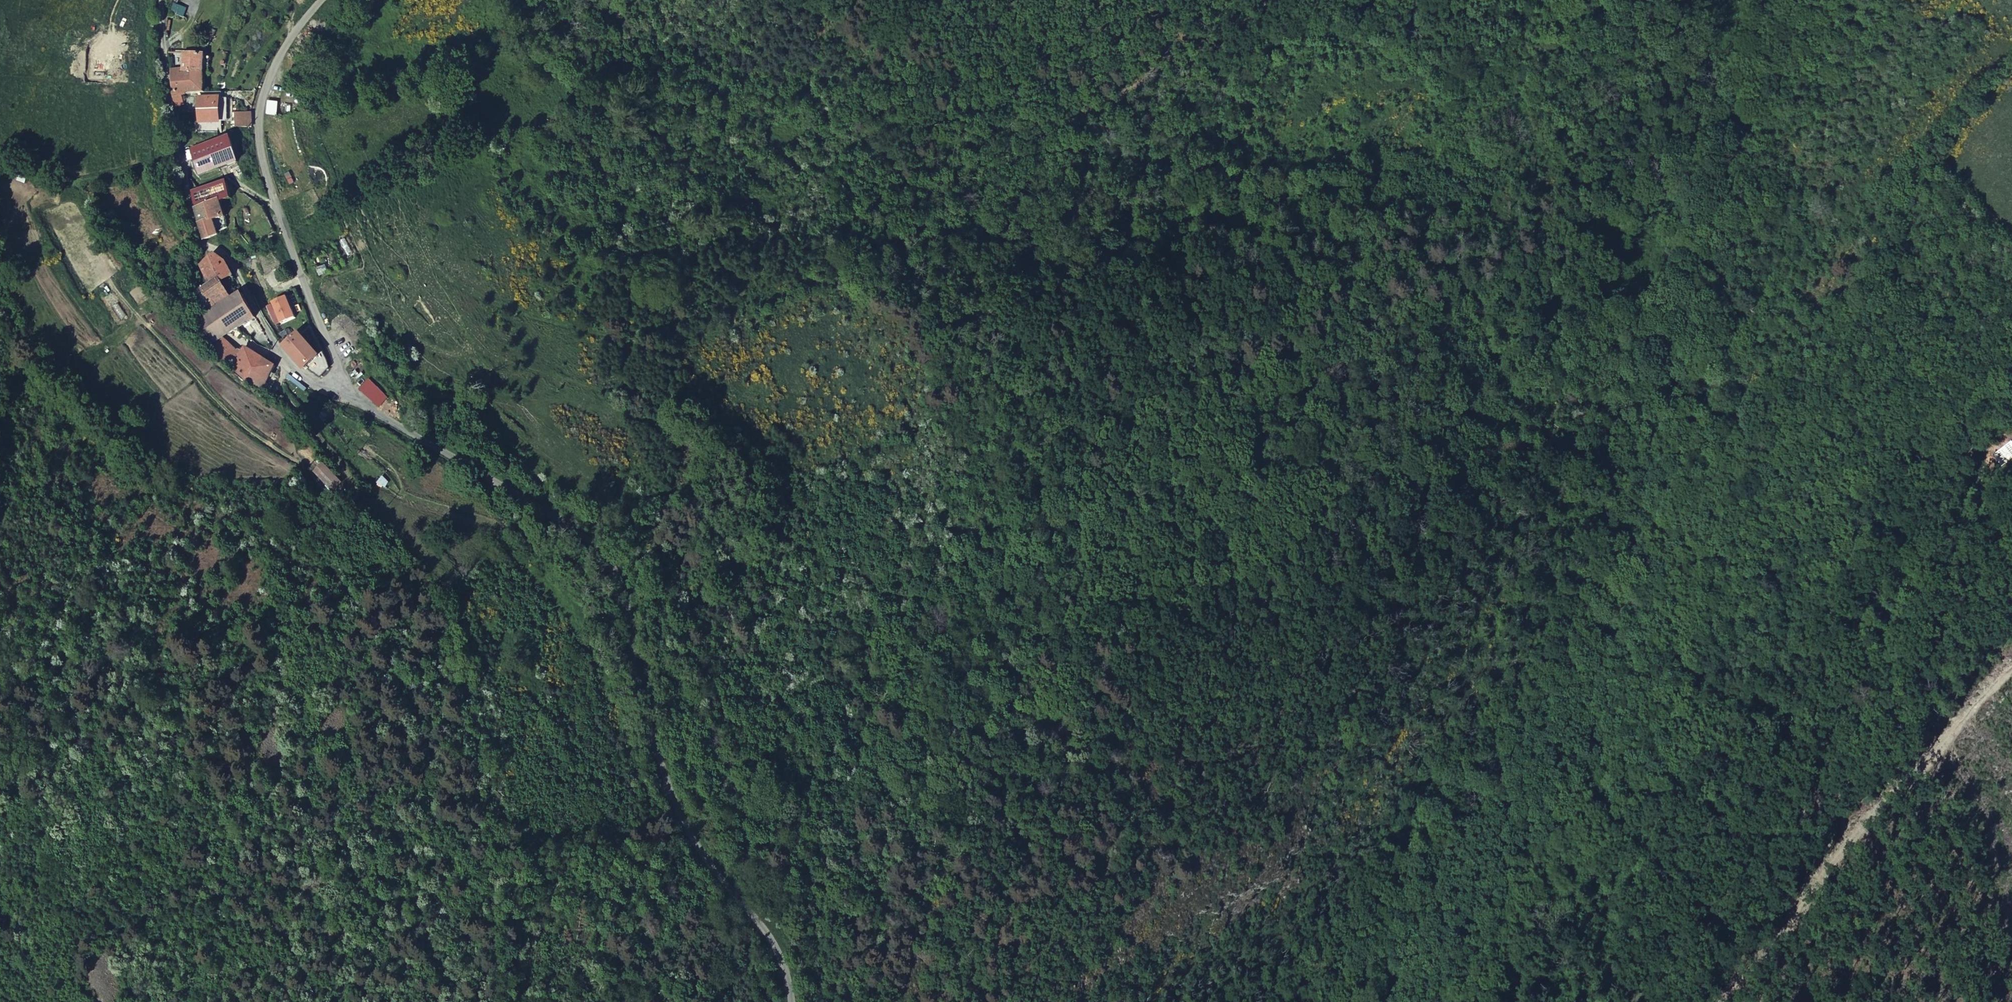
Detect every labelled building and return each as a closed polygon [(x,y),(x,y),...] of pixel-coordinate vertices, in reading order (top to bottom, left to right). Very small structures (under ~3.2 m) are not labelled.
[(204,92),(209,92),(209,54),(186,51),(187,69),(174,69),(176,94),(184,93),(204,92)] [(204,92),(204,99),(224,98),(224,91),(209,92),(204,92)] [(176,94),(178,105),(186,104),(184,93),(176,94)] [(224,100),(224,98),(204,99),(204,121),(224,122),(224,100)] [(224,100),(224,122),(232,121),(232,99),(224,100)] [(237,127),(253,123),(250,108),(233,111),(237,127)] [(241,161),(233,133),(192,147),(200,173),(241,161)] [(231,179),(196,189),(204,222),(219,216),(222,216),(229,214),(230,214),(225,198),(236,195),(231,179)] [(229,214),(222,216),(224,223),(231,221),(229,214)] [(204,222),(209,236),(223,231),(219,216),(204,222)] [(230,258),(220,254),(205,264),(214,283),(207,287),(218,305),(232,295),(225,281),(237,273),(230,258)] [(241,327),(252,321),(260,317),(246,291),(219,306),(200,319),(212,342),(224,336),(234,331),(241,327)] [(289,294),(275,300),(284,321),(297,315),(289,294)] [(323,354),(304,332),(288,345),(306,367),(311,366),(323,354)] [(211,344),(237,371),(244,353),(224,336),(212,342),(211,344)] [(237,371),(251,383),(266,357),(247,345),(244,353),(237,371)] [(251,383),(264,389),(278,364),(268,357),(266,357),(251,383)] [(343,477),(325,459),(315,468),(334,486),(343,477)]
